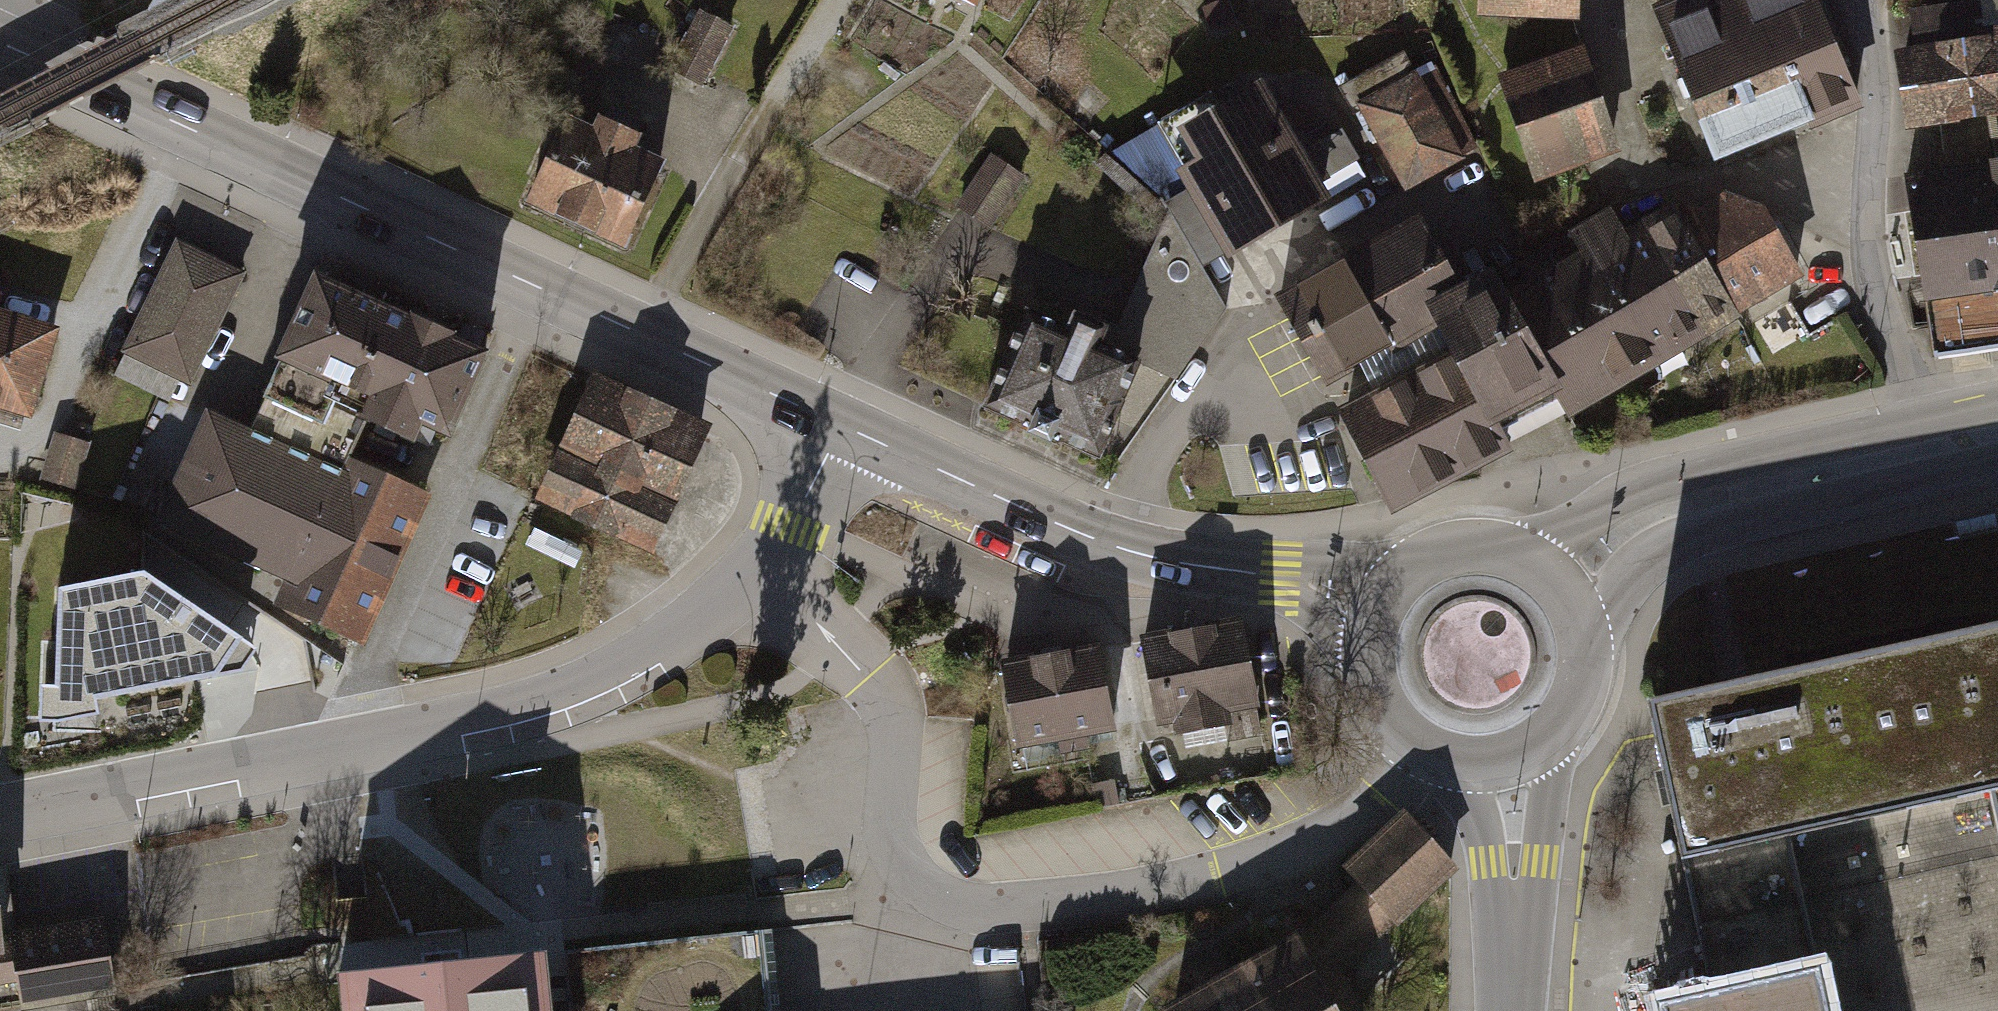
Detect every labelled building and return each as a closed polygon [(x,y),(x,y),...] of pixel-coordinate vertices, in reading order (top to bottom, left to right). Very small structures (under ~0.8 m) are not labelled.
[(986,19),(994,0),(941,0),(986,19)] [(1483,5),(1579,10),(1579,0),(1483,0),(1483,5)] [(1651,0),(1713,152),(1768,130),(1731,41),(1714,0),(1652,0),(1651,0)] [(1731,41),(1817,7),(1814,0),(1714,0),(1731,41)] [(1911,12),(1917,52),(1895,55),(1906,129),(1986,117),(1991,152),(1997,151),(1997,0),(1993,0),(1911,12)] [(685,7),(655,66),(692,84),(721,25),(685,7)] [(1817,7),(1731,41),(1768,130),(1853,96),(1817,7)] [(1583,43),(1497,71),(1541,180),(1620,151),(1583,43)] [(1173,168),(1219,256),(1331,198),(1319,175),(1375,146),(1395,182),(1482,137),(1433,45),(1350,88),(1363,113),(1306,143),(1274,82),(1175,133),(1189,159),(1173,168)] [(552,108),(511,198),(613,244),(652,159),(626,147),(633,131),(589,110),(583,122),(552,108)] [(1895,168),(1924,350),(1997,338),(1997,151),(1991,152),(1895,168)] [(961,203),(990,224),(1026,173),(996,152),(961,203)] [(1810,292),(1750,179),(1686,212),(1745,325),(1810,292)] [(1650,375),(1703,347),(1643,235),(1624,198),(1572,225),(1583,246),(1650,375)] [(1686,212),(1643,235),(1703,347),(1745,325),(1686,212)] [(1428,308),(1462,290),(1421,213),(1287,282),(1337,376),(1437,324),(1428,308)] [(241,276),(177,245),(127,350),(190,380),(241,276)] [(1583,246),(1541,268),(1609,397),(1650,375),(1583,246)] [(1580,412),(1609,397),(1541,268),(1503,288),(1558,392),(1570,417),(1580,412)] [(1452,353),(1491,427),(1520,412),(1558,392),(1503,288),(1495,273),(1462,290),(1428,308),(1437,324),(1452,353)] [(489,369),(313,296),(268,389),(283,396),(372,435),(448,468),(489,369)] [(32,416),(58,325),(0,306),(0,406),(32,416)] [(1146,383),(1024,330),(979,432),(1101,486),(1146,383)] [(1452,353),(1337,413),(1386,506),(1501,446),(1491,427),(1452,353)] [(372,435),(283,396),(257,449),(345,491),(351,479),(372,435)] [(716,446),(593,397),(532,520),(661,571),(716,446)] [(257,449),(209,426),(152,537),(285,604),(275,628),(370,671),(434,517),(351,479),(345,491),(257,449)] [(217,666),(239,632),(143,564),(60,580),(57,678),(43,677),(43,712),(62,712),(98,703),(95,689),(217,666)] [(1923,801),(1997,785),(1997,621),(1887,645),(1923,801)] [(1126,666),(1144,763),(1174,757),(1178,780),(1270,763),(1249,644),(1126,666)] [(1923,801),(1887,645),(1735,679),(1647,700),(1681,855),(1923,801)] [(1115,770),(1098,671),(991,690),(1008,789),(1115,770)] [(1681,855),(1711,989),(1815,966),(1825,1010),(1997,1010),(1997,785),(1923,801),(1681,855)] [(1348,870),(1361,883),(1393,918),(1452,863),(1407,815),(1348,870)] [(0,882),(0,986),(12,985),(8,941),(2,882),(0,882)] [(1361,883),(1295,945),(1319,988),(1393,918),(1361,883)] [(8,941),(12,985),(17,1010),(112,1010),(108,930),(8,941)] [(762,940),(558,961),(563,1010),(769,1010),(762,940)] [(1174,1010),(1332,1010),(1319,988),(1295,945),(1174,1010)] [(540,953),(344,972),(348,1010),(546,1010),(540,953)] [(1815,966),(1711,989),(1658,1001),(1660,1010),(1825,1010),(1815,966)]
